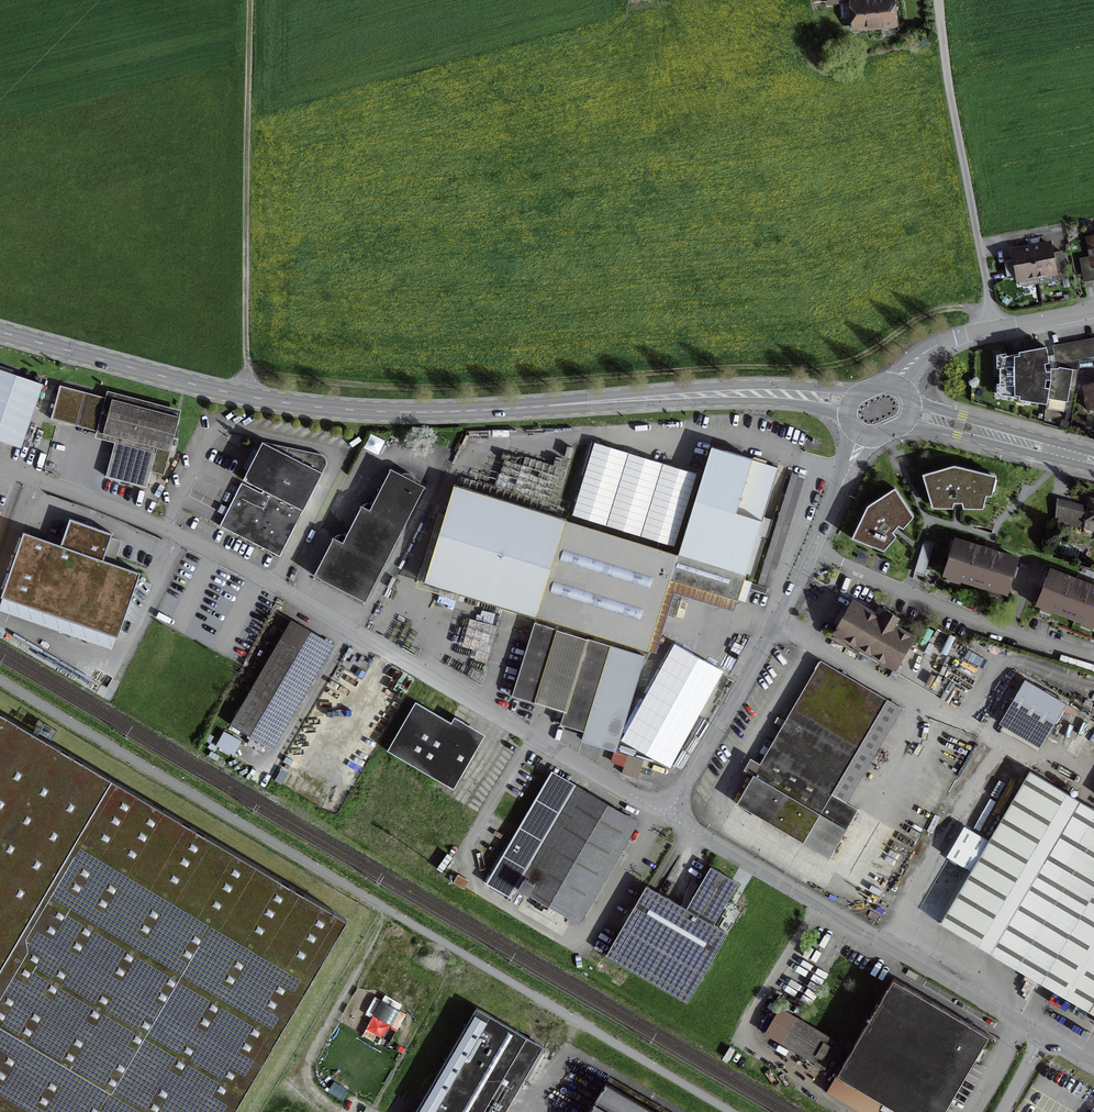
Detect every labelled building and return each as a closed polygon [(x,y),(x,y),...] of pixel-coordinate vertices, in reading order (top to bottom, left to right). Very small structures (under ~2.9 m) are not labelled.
[(894,27),(892,0),(886,0),(851,3),(853,30),(894,27)] [(1017,280),(1036,277),(1054,274),(1049,245),(1038,247),(1031,248),(1025,249),(1012,252),(1017,280)] [(1081,267),(1084,282),(1093,280),(1090,265),(1081,267)] [(1048,364),(1046,348),(1018,353),(1018,355),(1003,357),(1003,369),(999,369),(999,385),(1003,385),(1003,396),(1019,399),(1018,401),(1046,405),(1047,400),(1050,382),(1050,372),(1045,372),(1044,365),(1048,364)] [(1050,370),(1050,372),(1050,382),(1047,400),(1067,403),(1072,370),(1058,368),(1058,369),(1050,370)] [(20,449),(42,385),(0,371),(0,442),(20,449)] [(1083,389),(1086,400),(1083,401),(1086,411),(1093,409),(1092,408),(1093,408),(1093,385),(1083,389)] [(178,418),(111,401),(85,393),(76,427),(116,438),(105,477),(145,488),(156,449),(169,452),(178,418)] [(242,481),(262,491),(261,494),(241,484),(219,527),(279,557),(325,467),(326,464),(325,460),(323,458),(321,456),(319,455),(261,443),(242,481)] [(594,443),(571,516),(673,547),(696,475),(594,443)] [(535,618),(647,652),(669,580),(737,601),(777,469),(711,449),(678,556),(564,521),(535,618)] [(954,466),(924,475),(933,508),(957,508),(983,509),(990,476),(954,466)] [(375,583),(384,566),(394,546),(403,529),(414,507),(424,487),(414,482),(413,480),(412,478),(411,476),(409,474),(407,474),(404,474),(402,474),(400,475),(390,470),(369,511),(361,506),(342,543),(333,538),(313,576),(364,603),(375,583)] [(535,618),(564,521),(453,487),(424,584),(535,618)] [(913,518),(894,488),(866,506),(851,538),(883,551),(900,533),(913,518)] [(1090,500),(1087,513),(1067,508),(1067,503),(1057,501),(1055,520),(1083,528),(1082,533),(1093,536),(1093,501),(1090,500)] [(944,575),(1005,594),(1016,560),(989,551),(955,541),(944,575)] [(1093,627),(1093,588),(1050,571),(1037,604),(1092,626),(1093,627)] [(853,604),(835,634),(865,651),(863,655),(870,659),(872,655),(894,668),(911,638),(892,627),(897,618),(886,613),(881,621),(853,604)] [(291,621),(249,694),(230,726),(274,751),(283,734),(334,646),(313,633),(291,621)] [(536,704),(559,631),(533,623),(511,697),(536,704)] [(614,752),(643,657),(586,639),(559,725),(584,733),(582,739),(594,742),(593,745),(614,752)] [(736,804),(829,859),(857,811),(831,795),(887,700),(819,661),(736,804)] [(1039,749),(1063,705),(1024,683),(1000,727),(1039,749)] [(463,731),(450,724),(415,703),(386,751),(447,786),(454,775),(460,778),(474,753),(456,743),(463,731)] [(349,914),(44,734),(0,708),(0,1111),(232,1111),(349,914)] [(639,822),(551,772),(486,885),(511,899),(524,876),(526,877),(518,891),(579,926),(639,822)] [(1029,772),(939,924),(1033,979),(1040,983),(1093,1015),(1093,810),(1029,772)] [(646,886),(637,902),(605,957),(687,1004),(728,934),(714,926),(739,883),(710,867),(689,904),(686,909),(646,886)] [(457,876),(456,878),(453,883),(463,889),(468,882),(457,876)] [(880,1109),(886,1111),(943,1111),(975,1059),(979,1062),(982,1057),(987,1049),(982,1046),(990,1033),(893,976),(825,1092),(859,1111),(878,1111),(880,1109)] [(836,1057),(844,1044),(840,1042),(841,1041),(780,1005),(764,1033),(824,1068),(832,1055),(836,1057)] [(544,1046),(476,1006),(415,1111),(505,1111),(544,1046)] [(605,1081),(587,1111),(658,1111),(605,1081)]
